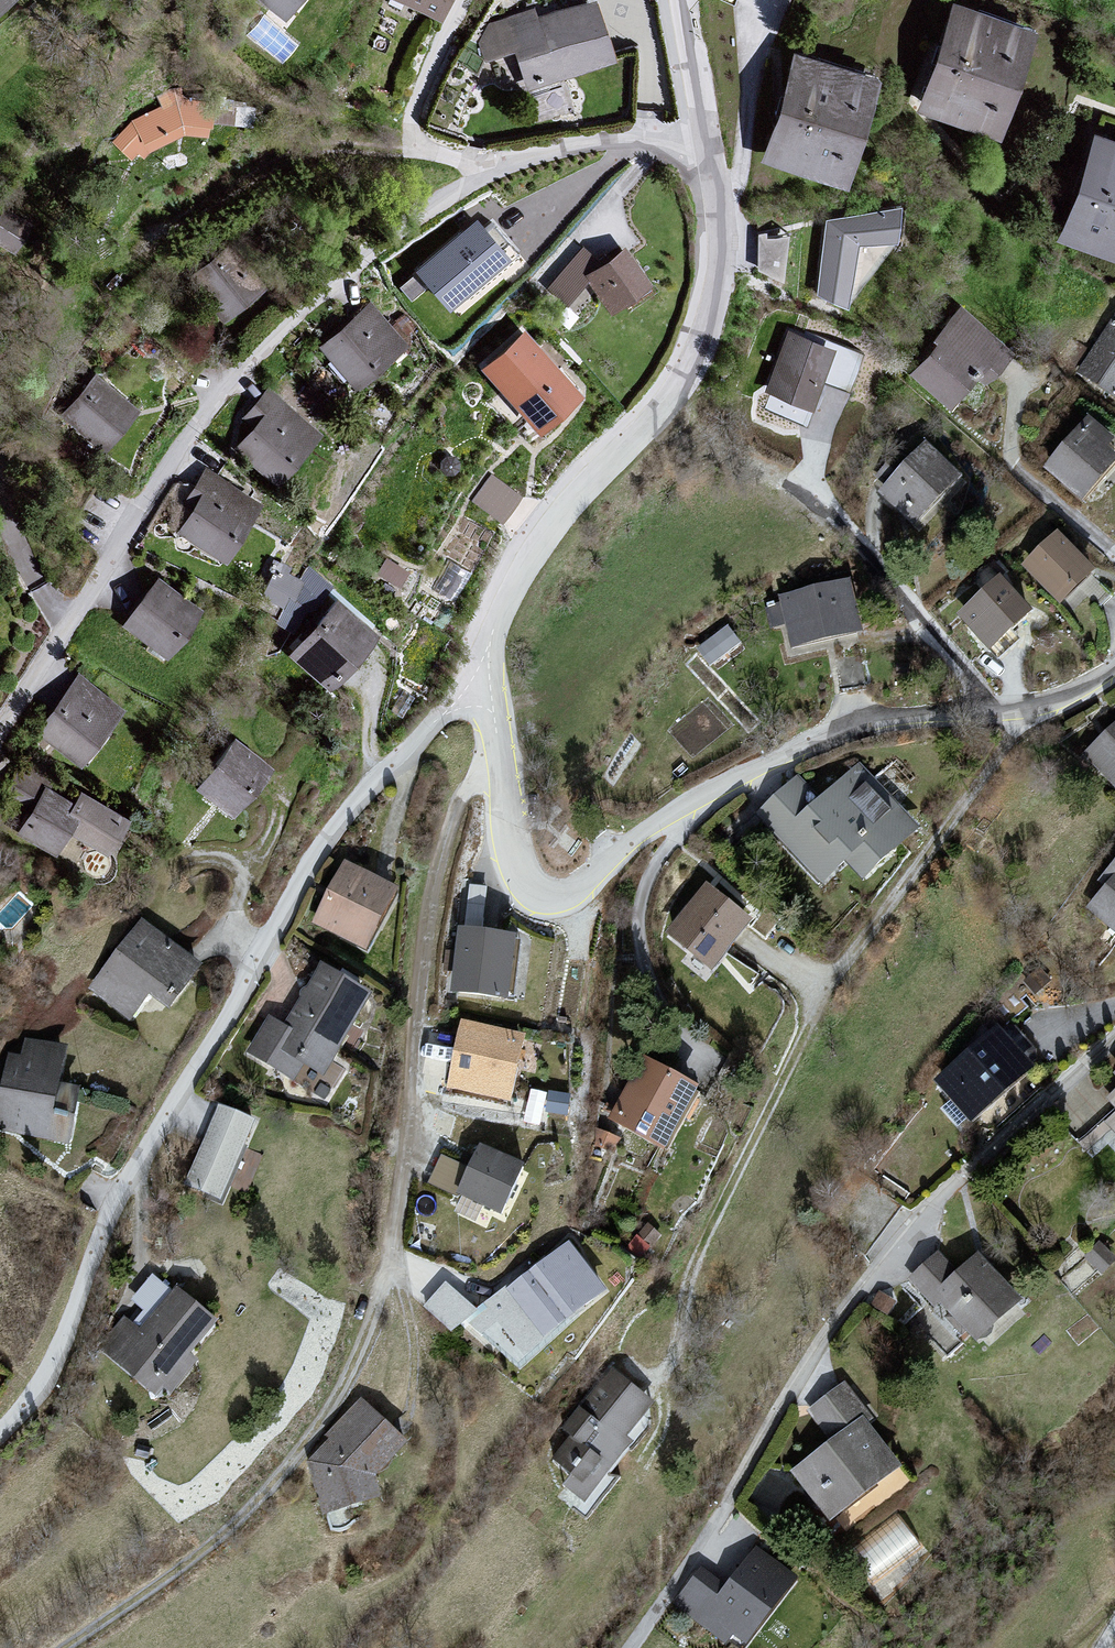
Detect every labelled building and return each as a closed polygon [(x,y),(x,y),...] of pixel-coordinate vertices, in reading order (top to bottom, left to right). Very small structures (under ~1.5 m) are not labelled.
[(12,0),(0,0),(0,9),(12,0)] [(276,20),(293,0),(253,0),(276,20)] [(436,21),(444,0),(389,0),(436,21)] [(910,110),(990,136),(1026,27),(944,1),(910,110)] [(508,53),(523,96),(612,61),(589,2),(533,18),(529,10),(487,25),(474,44),(477,63),(508,53)] [(836,184),(869,76),(792,57),(754,159),(836,184)] [(112,135),(131,158),(210,126),(189,100),(112,135)] [(1086,130),(1049,239),(1114,262),(1114,139),(1086,130)] [(19,238),(33,218),(12,203),(0,219),(0,224),(19,238)] [(890,243),(895,205),(821,221),(810,293),(842,308),(856,244),(890,243)] [(451,310),(512,253),(473,212),(412,268),(451,310)] [(759,238),(759,278),(786,278),(786,238),(759,238)] [(580,249),(544,289),(565,304),(582,286),(613,308),(642,285),(620,248),(580,249)] [(214,326),(259,291),(229,253),(179,286),(214,326)] [(364,301),(311,347),(348,392),(404,345),(364,301)] [(960,312),(902,369),(948,412),(1003,352),(960,312)] [(1075,373),(1114,405),(1114,315),(1075,373)] [(517,330),(474,370),(531,434),(575,397),(517,330)] [(829,348),(781,331),(760,391),(803,411),(829,348)] [(91,374),(56,415),(97,453),(134,411),(91,374)] [(223,444),(272,486),(314,436),(266,391),(223,444)] [(1042,474),(1080,507),(1114,468),(1114,447),(1088,424),(1042,474)] [(922,450),(875,498),(913,533),(958,482),(922,450)] [(475,495),(505,516),(522,490),(492,470),(475,495)] [(257,507),(212,478),(173,535),(220,565),(257,507)] [(1019,572),(1057,611),(1093,576),(1055,537),(1019,572)] [(292,620),(333,579),(312,558),(298,572),(285,560),(259,587),(292,620)] [(148,582),(117,628),(160,663),(193,614),(148,582)] [(998,583),(954,621),(988,658),(1031,618),(998,583)] [(846,585),(777,605),(788,657),(858,638),(846,585)] [(330,599),(280,654),(320,693),(367,637),(330,599)] [(712,664),(743,640),(730,622),(699,646),(712,664)] [(75,679),(31,732),(75,768),(119,714),(75,679)] [(1079,761),(1113,796),(1114,795),(1114,725),(1079,761)] [(187,789),(226,818),(264,768),(226,738),(187,789)] [(857,770),(823,800),(799,782),(755,820),(823,889),(837,871),(860,889),(917,835),(857,770)] [(12,836),(51,859),(63,837),(100,859),(120,822),(71,793),(66,802),(41,788),(12,836)] [(399,896),(343,864),(307,930),(363,956),(399,896)] [(1085,914),(1114,939),(1114,874),(1085,914)] [(744,927),(703,895),(663,944),(708,978),(744,927)] [(125,1028),(145,1004),(160,1013),(197,970),(145,928),(82,998),(125,1028)] [(516,942),(458,935),(447,995),(507,1005),(516,942)] [(370,998),(318,968),(281,1029),(268,1022),(243,1057),(304,1097),(370,998)] [(508,1109),(522,1041),(459,1026),(441,1094),(508,1109)] [(996,1034),(931,1086),(967,1129),(1029,1075),(996,1034)] [(17,1058),(7,1055),(0,1093),(0,1138),(66,1156),(78,1099),(60,1092),(65,1055),(21,1044),(17,1058)] [(697,1094),(642,1064),(606,1126),(661,1161),(697,1094)] [(528,1116),(569,1123),(574,1095),(533,1088),(528,1116)] [(1101,1103),(1113,1117),(1105,1125),(1114,1137),(1114,1092),(1101,1103)] [(211,1111),(179,1192),(218,1210),(246,1125),(211,1111)] [(520,1171),(476,1150),(453,1196),(496,1220),(520,1171)] [(444,1153),(430,1183),(453,1194),(468,1165),(444,1153)] [(602,1295),(564,1248),(472,1314),(441,1285),(417,1311),(443,1338),(463,1331),(511,1373),(602,1295)] [(1022,1310),(972,1259),(954,1274),(935,1259),(906,1284),(974,1352),(1022,1310)] [(124,1320),(94,1353),(154,1405),(215,1330),(178,1292),(139,1333),(124,1320)] [(564,1481),(557,1488),(585,1511),(632,1452),(623,1443),(647,1409),(608,1378),(554,1438),(566,1447),(545,1468),(564,1481)] [(827,1448),(786,1482),(826,1532),(900,1479),(841,1390),(800,1418),(827,1448)] [(402,1452),(362,1406),(303,1471),(318,1520),(378,1507),(371,1484),(402,1452)] [(699,1571),(668,1605),(723,1647),(746,1647),(792,1589),(749,1554),(723,1589),(699,1571)]
